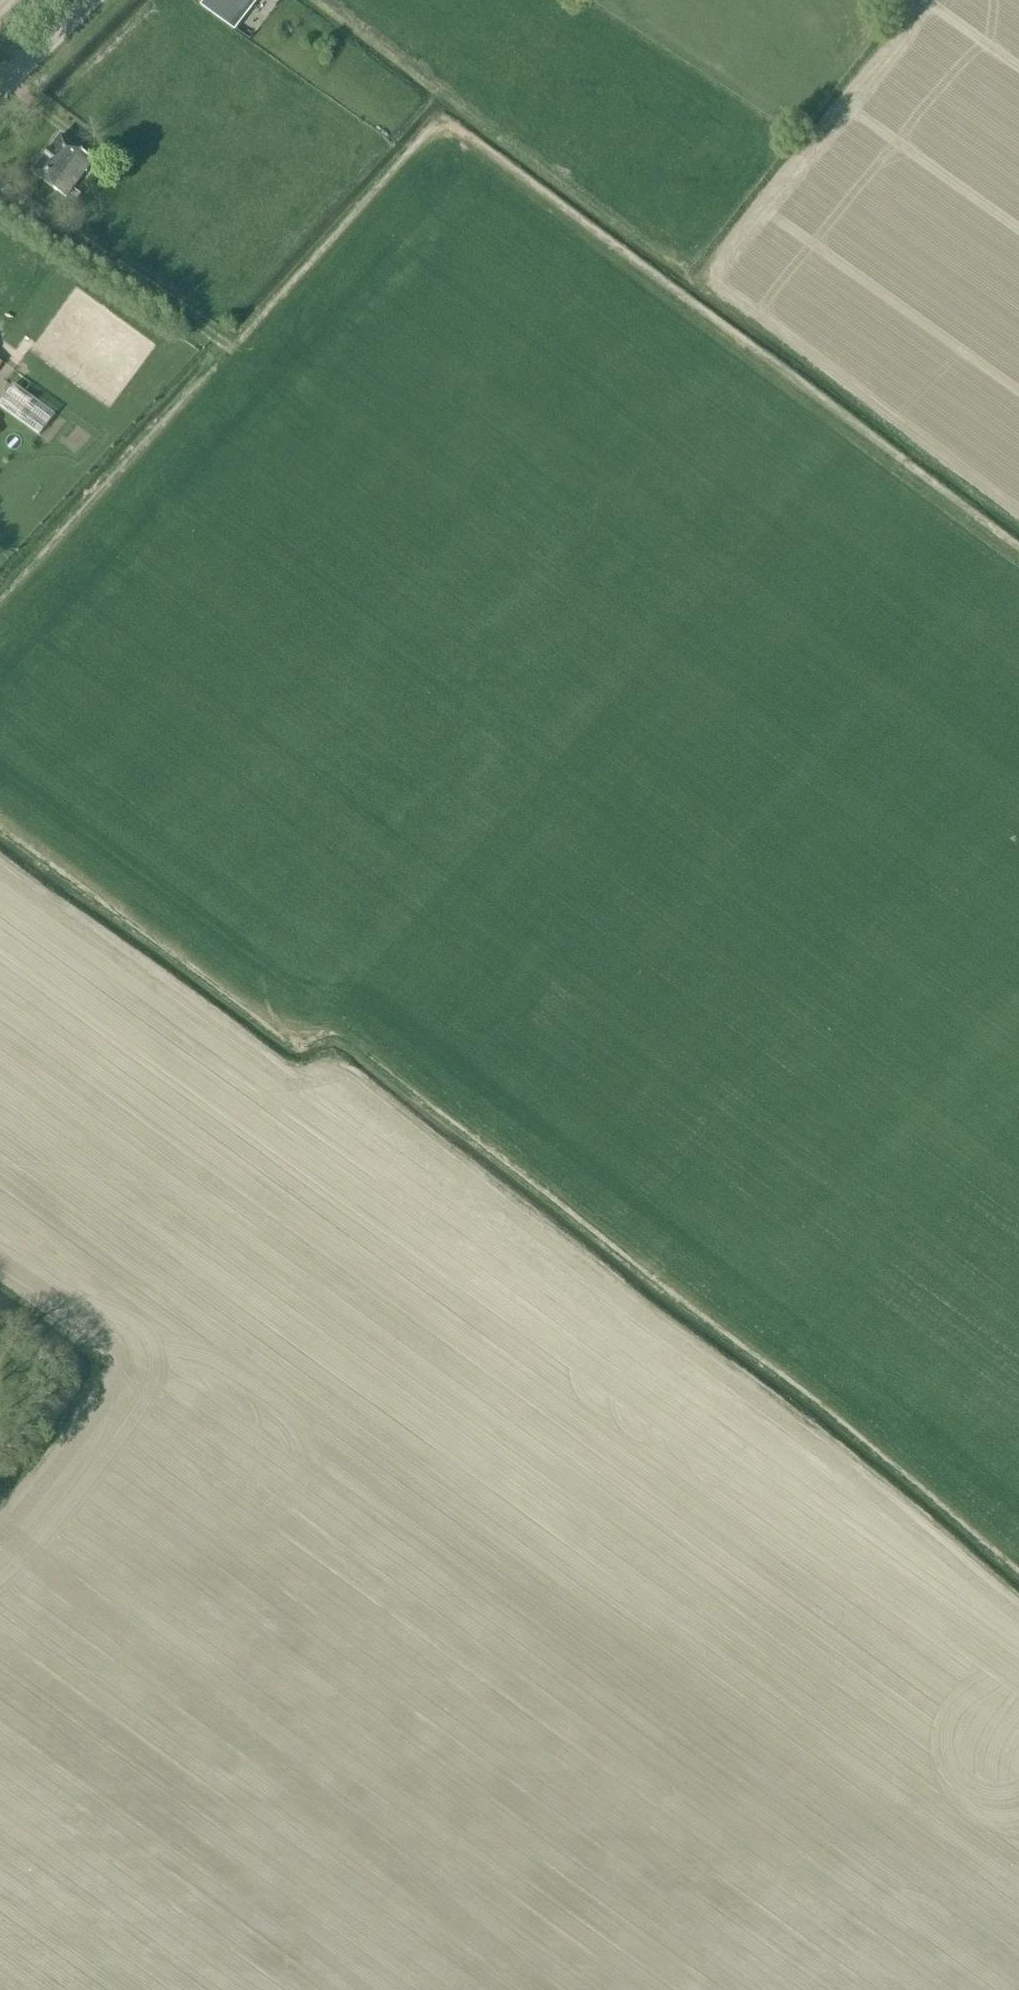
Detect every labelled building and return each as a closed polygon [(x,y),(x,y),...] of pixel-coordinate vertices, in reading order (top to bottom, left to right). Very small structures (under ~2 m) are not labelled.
[(32,173),(65,197),(93,160),(60,135),(32,173)] [(14,385),(0,404),(0,408),(39,437),(55,415),(14,385)]
